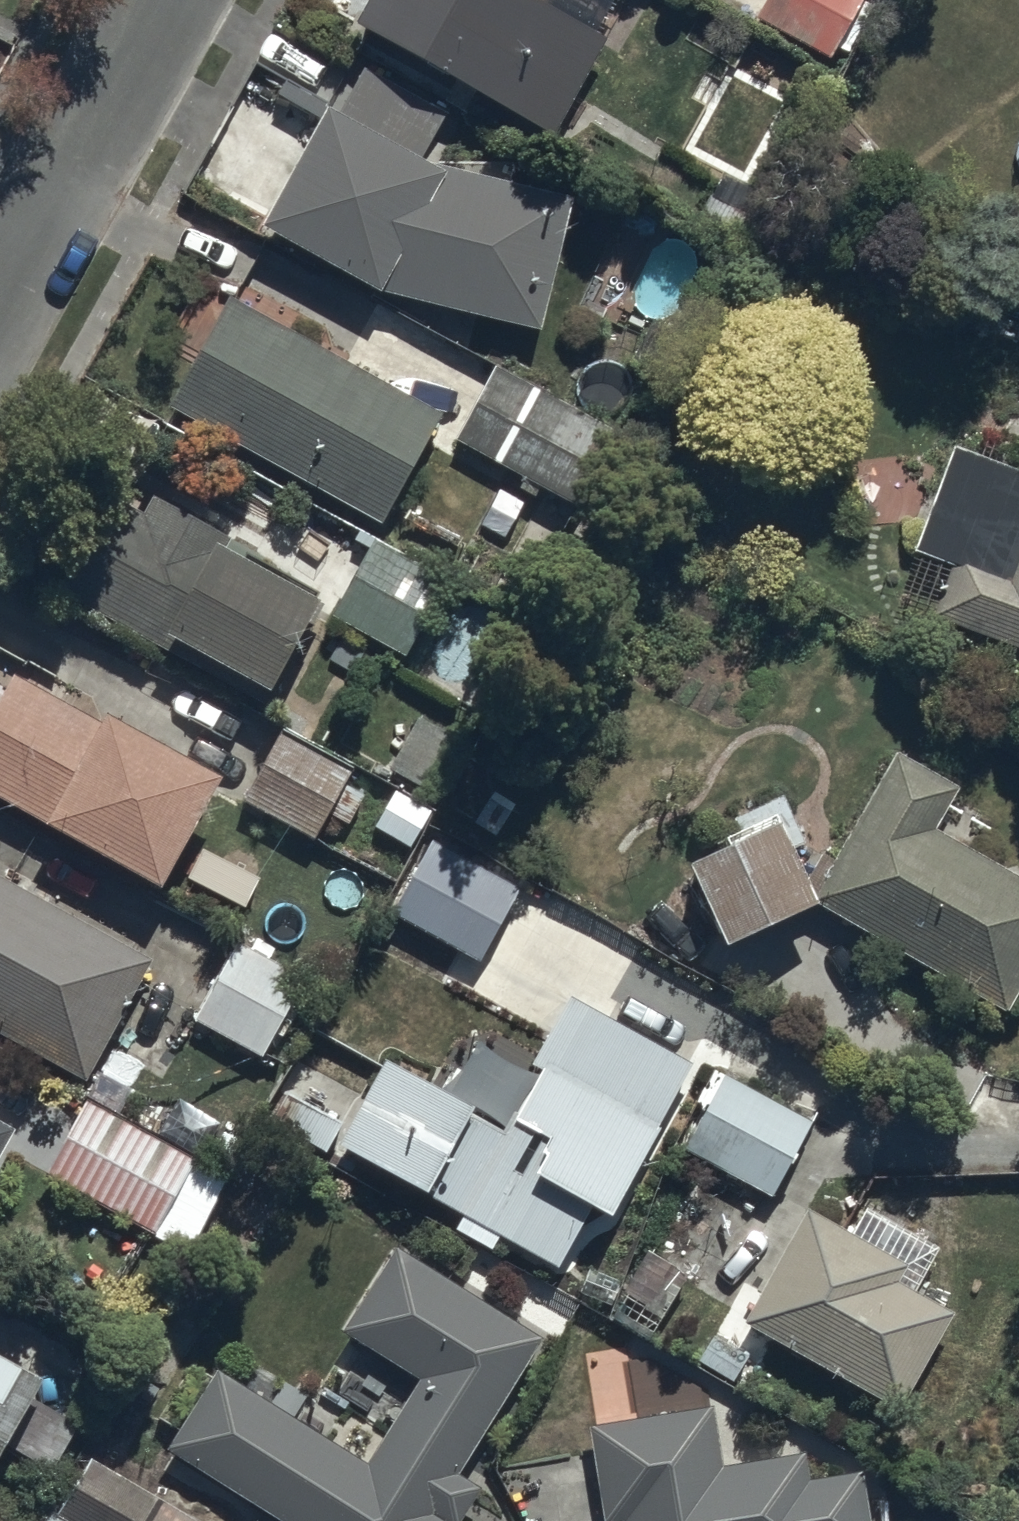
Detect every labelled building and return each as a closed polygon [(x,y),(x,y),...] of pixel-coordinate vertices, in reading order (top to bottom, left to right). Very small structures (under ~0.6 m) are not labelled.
[(549,140),(631,3),(626,0),(539,0),(536,6),(526,0),(366,0),(352,23),(549,140)] [(756,19),(829,57),(859,0),(766,0),(756,19)] [(374,295),(539,333),(571,199),(420,163),(446,117),(349,63),(256,230),(374,295)] [(165,410),(381,524),(442,410),(226,296),(165,410)] [(453,440),(579,509),(622,438),(493,367),(453,440)] [(1018,651),(1018,476),(951,450),(912,553),(951,568),(932,619),(1018,651)] [(24,570),(264,701),(320,600),(80,469),(24,570)] [(330,619),(404,658),(445,581),(372,542),(330,619)] [(156,893),(215,789),(11,675),(0,694),(0,805),(156,893)] [(450,738),(413,717),(383,767),(420,789),(450,738)] [(278,735),(240,806),(313,845),(351,773),(278,735)] [(1005,1011),(1018,987),(1018,878),(937,831),(960,790),(896,754),(812,902),(1005,1011)] [(724,943),(812,902),(775,825),(688,866),(724,943)] [(390,915),(482,963),(521,894),(427,845),(390,915)] [(81,1086),(150,962),(0,879),(0,1040),(81,1086)] [(232,943),(190,1021),(265,1061),(307,983),(232,943)] [(386,1061),(337,1147),(569,1277),(691,1062),(572,995),(498,1125),(386,1061)] [(685,1150),(773,1197),(812,1123),(724,1077),(685,1150)] [(339,1123),(285,1093),(269,1122),(323,1151),(339,1123)] [(43,1175),(154,1234),(195,1159),(84,1099),(43,1175)] [(9,1127),(0,1122),(0,1144),(9,1127)] [(746,1328),(900,1412),(962,1298),(808,1215),(746,1328)] [(650,1329),(686,1275),(647,1249),(611,1303),(650,1329)] [(268,1520),(462,1520),(483,1488),(456,1471),(537,1345),(394,1254),(342,1335),(417,1383),(363,1468),(214,1373),(162,1454),(268,1520)] [(34,1386),(0,1368),(0,1449),(34,1386)] [(858,1472),(807,1481),(803,1456),(719,1470),(709,1408),(584,1428),(600,1520),(866,1520),(858,1472)] [(69,1520),(144,1520),(155,1501),(87,1462),(57,1514),(69,1520)] [(158,1500),(146,1520),(195,1520),(158,1500)]
